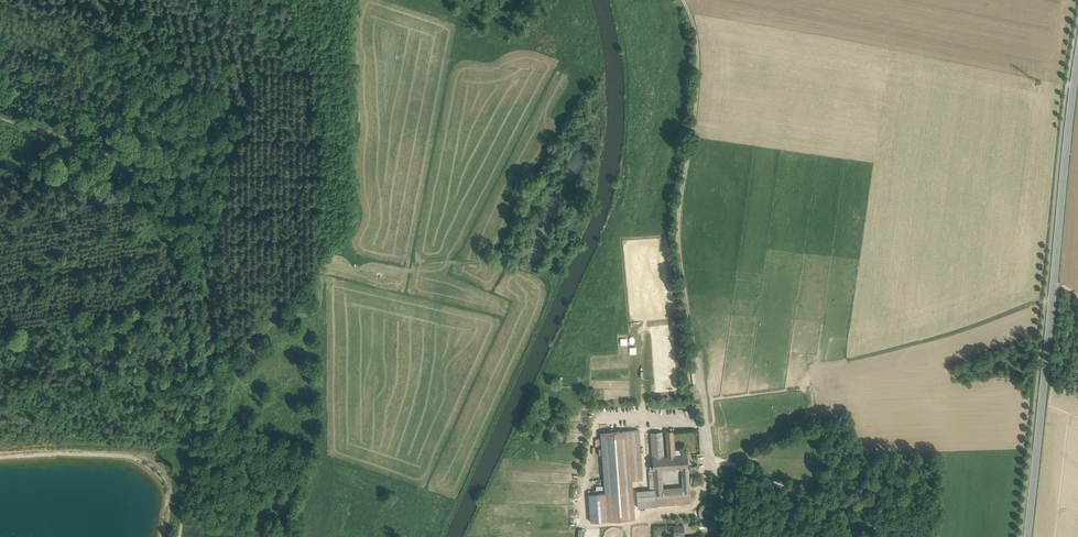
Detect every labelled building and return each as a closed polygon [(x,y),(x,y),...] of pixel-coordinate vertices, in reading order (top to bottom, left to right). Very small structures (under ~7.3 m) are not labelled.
[(639,430),(628,431),(632,480),(643,479),(639,430)] [(628,431),(601,433),(605,493),(607,521),(634,519),(632,480),(628,431)] [(662,431),(650,432),(652,457),(664,456),(662,431)] [(673,431),(665,431),(667,456),(673,456),(675,455),(673,431)] [(675,455),(673,456),(674,469),(682,468),(688,468),(687,455),(675,455)] [(652,457),(653,470),(661,470),(674,469),(673,456),(667,456),(664,456),(652,457)] [(661,470),(653,470),(649,471),(650,490),(654,489),(663,488),(661,470)] [(682,473),(681,473),(683,487),(690,486),(689,472),(682,473)] [(663,488),(654,489),(656,489),(657,501),(664,501),(664,505),(683,503),(682,499),(691,499),(690,486),(683,487),(663,488)] [(650,490),(637,491),(638,507),(657,506),(657,501),(656,489),(654,489),(650,490)] [(605,493),(589,494),(591,522),(607,521),(605,493)] [(718,516),(718,512),(717,508),(715,505),(712,503),(708,502),(705,503),(701,505),(699,509),(699,512),(700,516),(702,519),(705,521),(709,522),(712,521),(715,519),(718,516)] [(683,525),(673,526),(674,536),(684,535),(683,525)]
